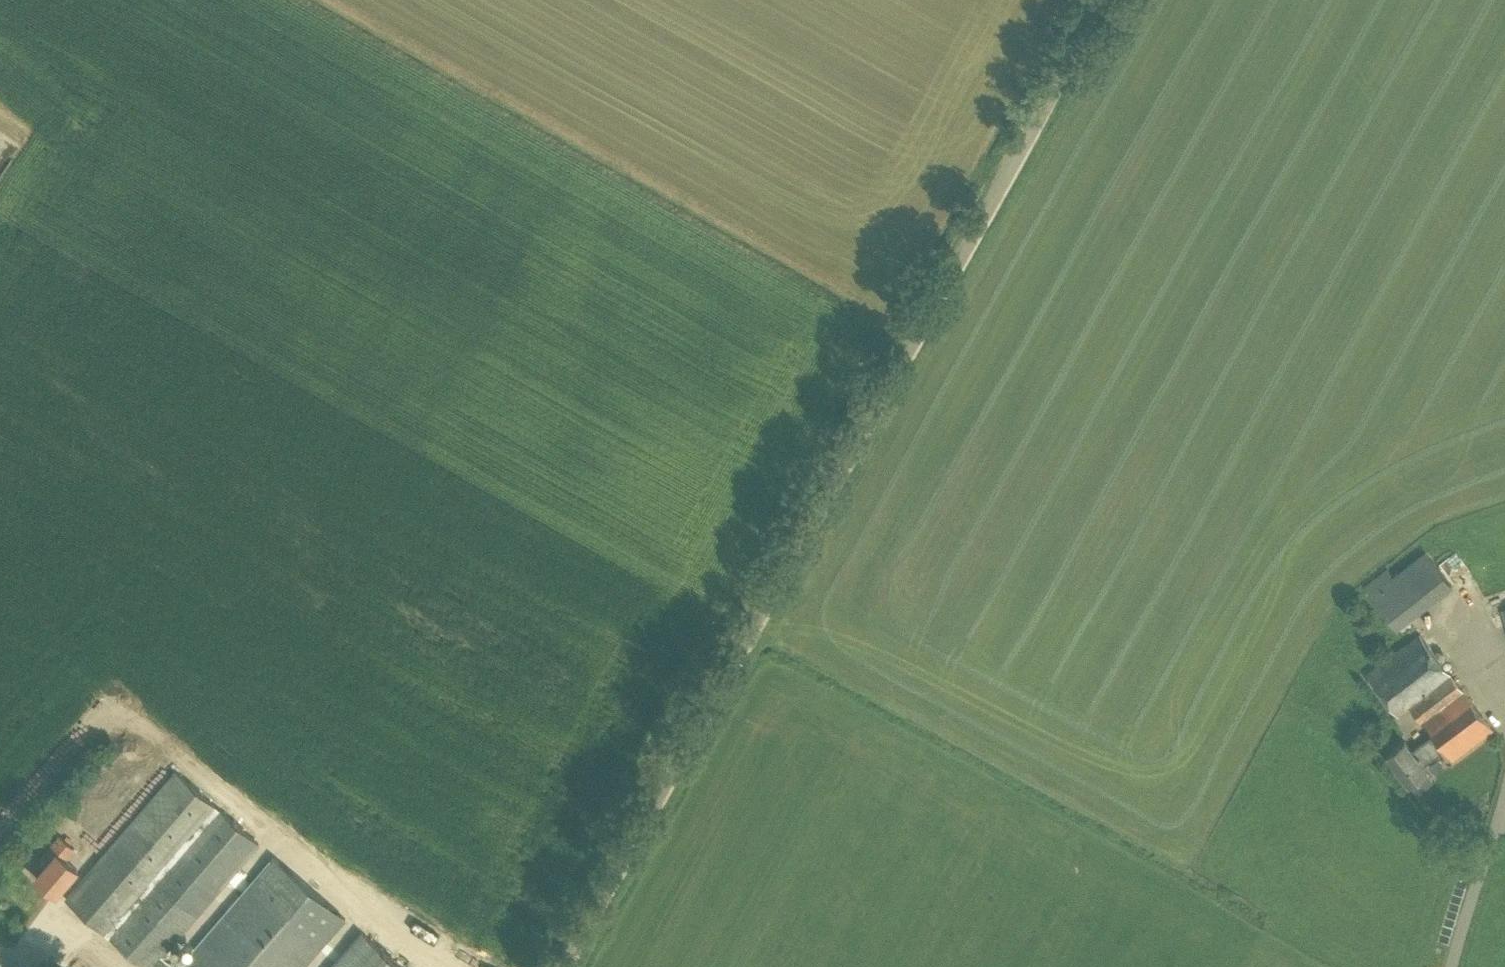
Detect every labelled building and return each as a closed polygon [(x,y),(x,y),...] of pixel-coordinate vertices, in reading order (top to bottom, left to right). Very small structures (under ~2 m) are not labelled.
[(1396,628),(1451,585),(1419,544),(1364,587),(1396,628)] [(1492,729),(1420,634),(1366,674),(1398,715),(1409,707),(1421,723),(1423,721),(1433,734),(1412,750),(1404,741),(1387,754),(1409,783),(1410,782),(1417,791),(1432,780),(1425,771),(1427,770),(1423,765),(1444,749),(1452,759),(1492,729)] [(162,957),(207,905),(259,844),(175,771),(66,898),(146,966),(174,966),(162,957)] [(91,772),(84,780),(97,792),(104,784),(91,772)] [(95,796),(89,804),(96,811),(110,796),(102,788),(95,796)] [(56,894),(77,870),(65,859),(74,849),(60,836),(38,861),(46,867),(37,877),(56,894)] [(361,932),(341,956),(327,944),(348,919),(274,856),(248,888),(179,966),(401,966),(361,932)] [(79,956),(104,943),(98,932),(73,945),(79,956)]
